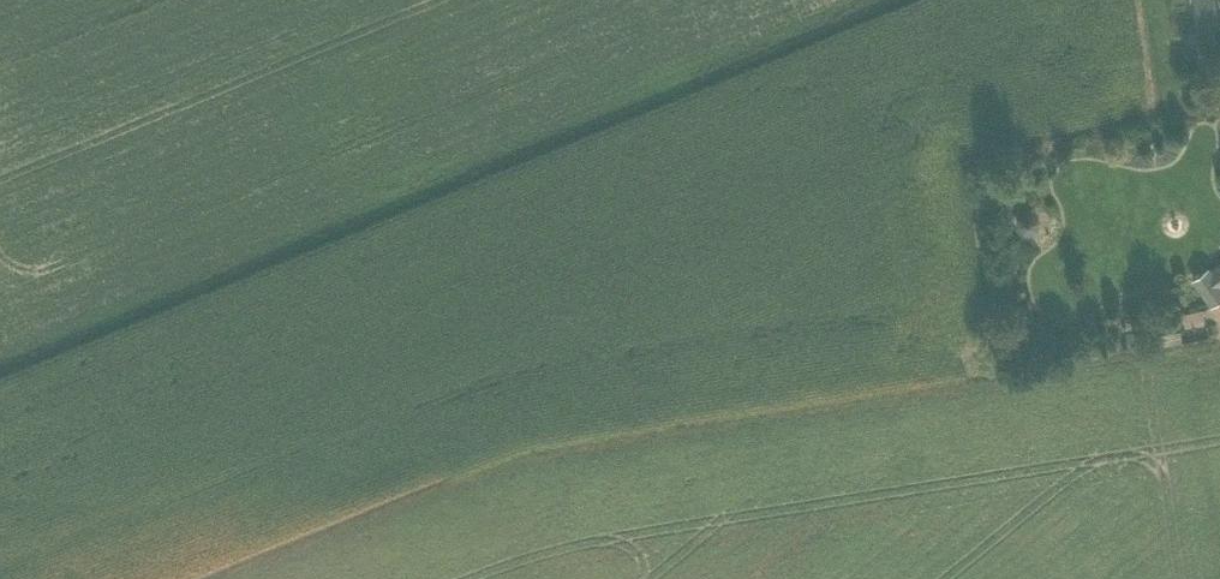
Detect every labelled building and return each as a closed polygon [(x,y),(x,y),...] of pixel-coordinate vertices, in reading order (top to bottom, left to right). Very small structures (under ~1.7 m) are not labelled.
[(1218,26),(1215,13),(1196,16),(1199,29),(1218,26)] [(1023,231),(1031,232),(1037,228),(1038,219),(1033,212),(1026,211),(1019,216),(1018,224),(1023,231)] [(1219,299),(1219,262),(1210,269),(1208,267),(1191,279),(1210,306),(1219,299)]
